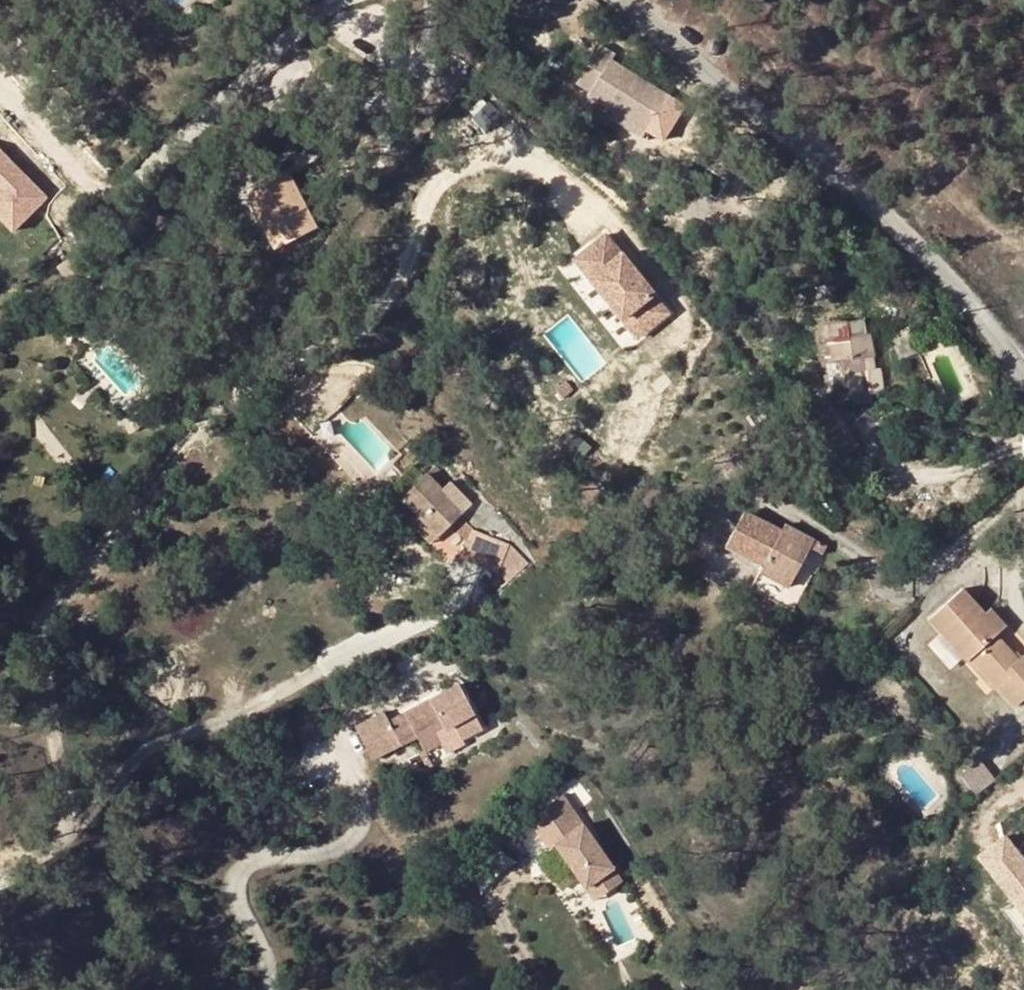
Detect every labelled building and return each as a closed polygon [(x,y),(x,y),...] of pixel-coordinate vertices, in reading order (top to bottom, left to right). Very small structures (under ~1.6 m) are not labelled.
[(606,49),(582,88),(594,95),(593,99),(617,114),(650,135),(672,101),(617,65),(621,58),(606,49)] [(646,142),(650,135),(617,114),(613,121),(646,142)] [(10,235),(50,197),(0,145),(0,224),(10,235)] [(248,195),(275,249),(315,228),(286,175),(248,195)] [(596,210),(580,223),(596,243),(580,255),(610,294),(642,270),(596,210)] [(596,243),(580,223),(565,235),(580,255),(596,243)] [(657,290),(642,270),(610,294),(626,315),(657,290)] [(845,364),(847,375),(877,370),(874,355),(877,355),(874,337),(852,341),(849,324),(829,327),(832,344),(829,344),(831,358),(825,360),(826,366),(845,364)] [(436,467),(428,475),(443,491),(452,483),(436,467)] [(402,500),(421,520),(438,537),(458,517),(463,512),(443,491),(428,475),(402,500)] [(452,483),(443,491),(463,512),(473,505),(452,483)] [(486,519),(473,505),(463,512),(458,517),(473,533),(486,519)] [(745,512),(728,548),(764,566),(761,573),(791,587),(814,539),(796,530),(793,535),(783,531),(745,512)] [(458,517),(438,537),(458,558),(471,562),(473,534),(473,533),(458,517)] [(432,543),(438,537),(421,520),(414,526),(432,543)] [(793,535),(796,530),(786,525),(783,531),(793,535)] [(510,536),(473,534),(471,562),(508,564),(510,536)] [(791,587),(761,573),(754,588),(783,603),(791,587)] [(1000,633),(984,615),(960,591),(929,619),(968,661),(972,658),(997,685),(1016,706),(1023,700),(1023,655),(1019,660),(997,637),(1000,633)] [(989,611),(984,615),(1000,633),(1005,628),(989,611)] [(941,635),(931,643),(951,668),(961,660),(941,635)] [(972,658),(968,661),(992,689),(997,685),(972,658)] [(458,685),(401,712),(406,723),(391,729),(386,719),(383,712),(353,727),(369,761),(415,739),(423,753),(439,745),(434,736),(452,727),(460,742),(481,731),(458,685)] [(406,723),(401,712),(386,719),(391,729),(406,723)] [(982,762),(964,775),(976,792),(994,779),(982,762)] [(580,833),(570,821),(545,843),(555,855),(561,851),(595,890),(622,867),(587,827),(580,833)] [(1009,832),(978,852),(1023,922),(1023,856),(1009,832)] [(622,867),(595,890),(606,902),(632,880),(622,867)]
